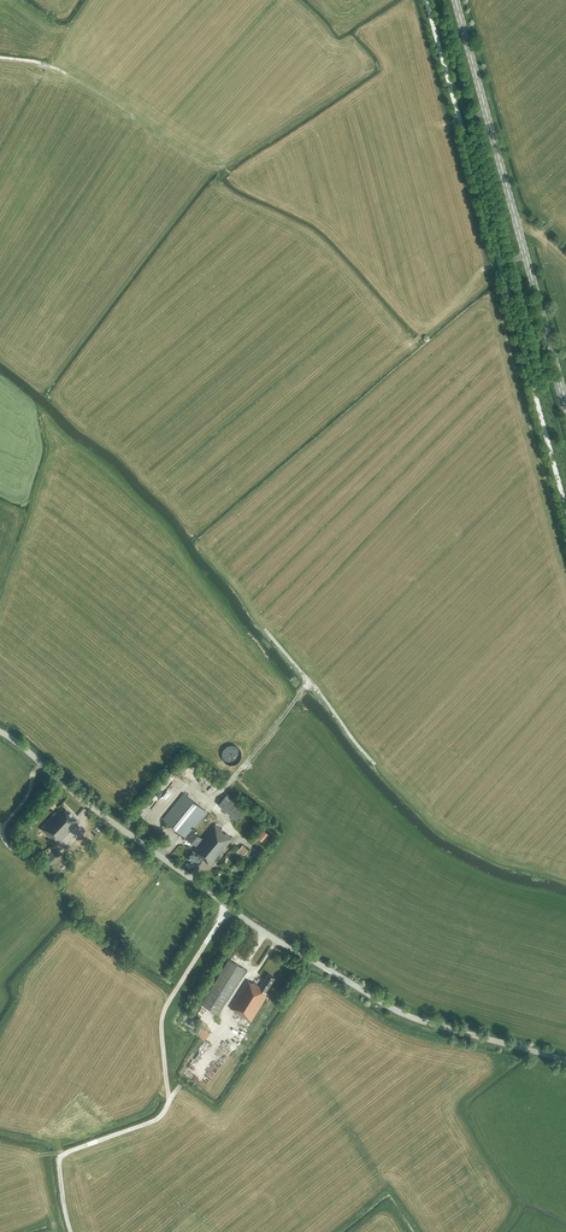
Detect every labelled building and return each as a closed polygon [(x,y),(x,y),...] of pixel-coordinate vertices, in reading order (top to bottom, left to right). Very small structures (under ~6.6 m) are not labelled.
[(238,743),(227,746),(232,761),(242,758),(238,743)] [(202,838),(192,830),(207,812),(184,793),(163,819),(186,837),(197,846),(193,850),(187,857),(197,866),(203,859),(210,865),(232,838),(214,823),(202,838)] [(236,820),(246,809),(232,797),(223,808),(236,820)] [(79,820),(64,805),(57,812),(56,812),(40,828),(57,844),(79,820)] [(270,835),(263,829),(256,837),(262,841),(266,837),(267,838),(270,835)] [(244,855),(248,849),(242,844),(238,850),(244,855)] [(52,864),(61,854),(55,849),(46,858),(52,864)] [(219,1014),(229,997),(246,969),(229,959),(202,1004),(219,1014)] [(266,992),(275,977),(268,973),(260,986),(253,982),(252,983),(247,980),(230,1007),(235,1010),(235,1011),(251,1021),(268,993),(266,992)] [(210,1044),(226,1059),(229,1056),(213,1041),(210,1044)]
